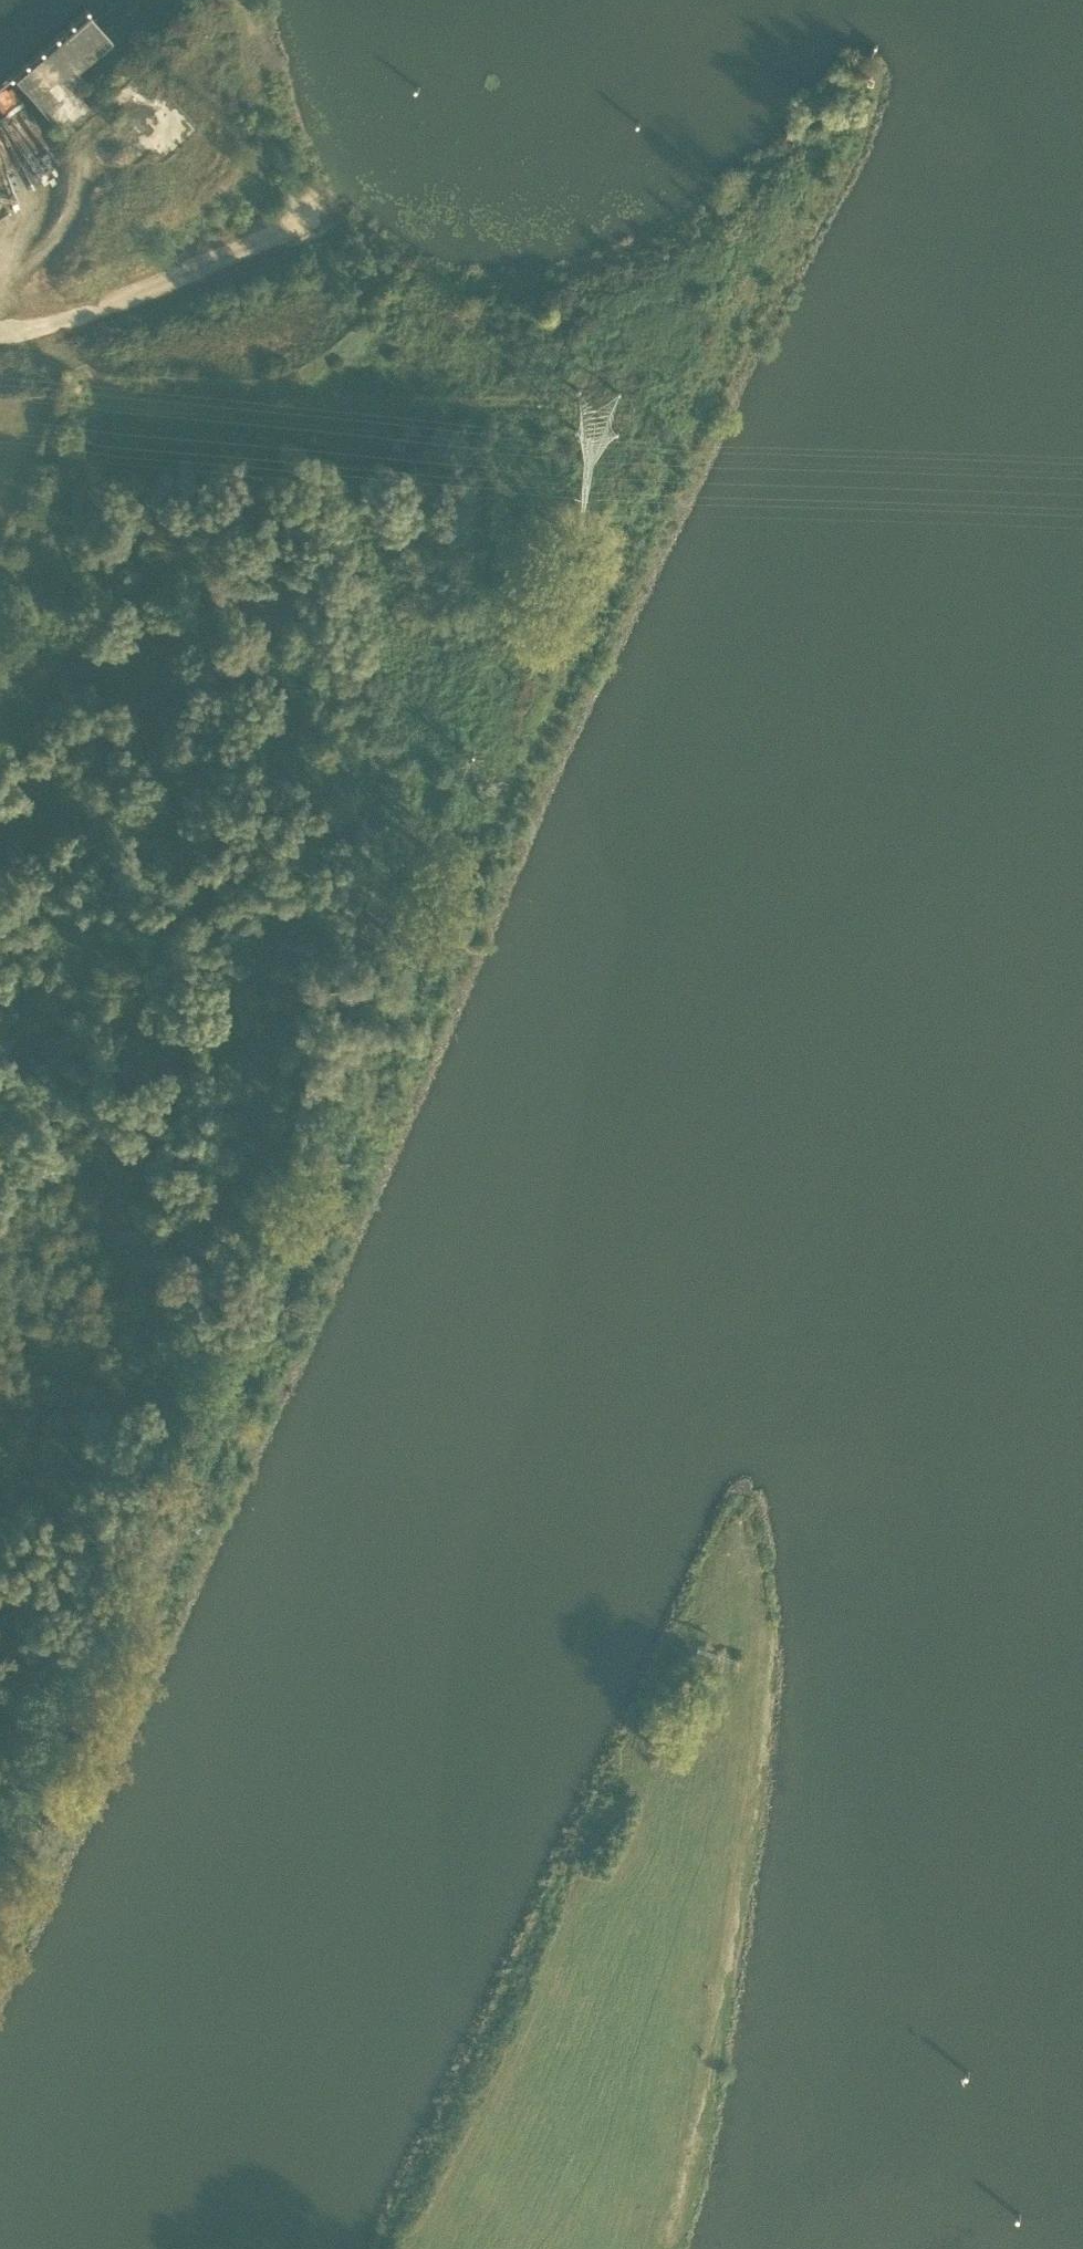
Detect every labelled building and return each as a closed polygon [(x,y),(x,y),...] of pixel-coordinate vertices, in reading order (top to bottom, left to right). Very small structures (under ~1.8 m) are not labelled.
[(19,127),(24,134),(38,125),(25,105),(2,120),(10,132),(19,127)]
